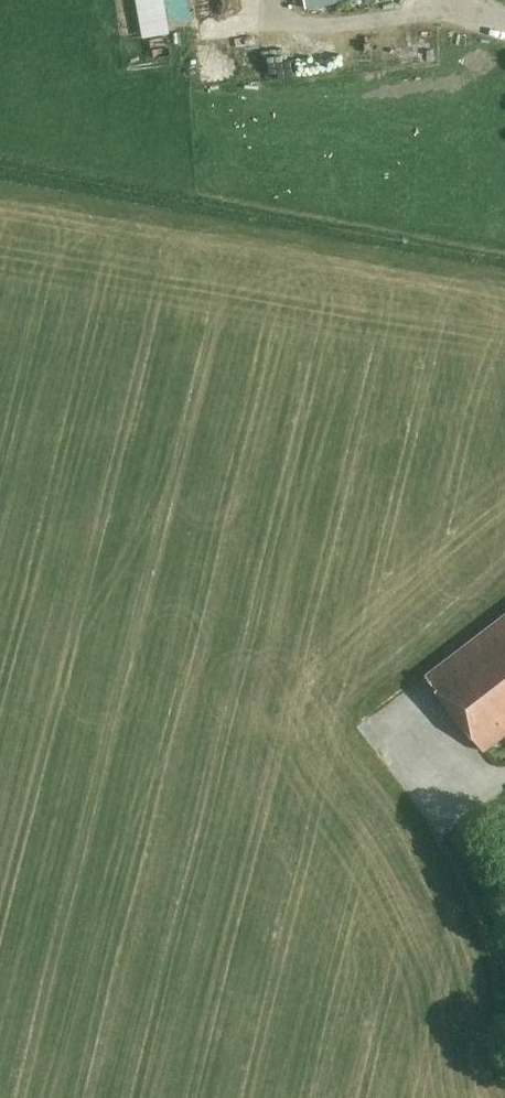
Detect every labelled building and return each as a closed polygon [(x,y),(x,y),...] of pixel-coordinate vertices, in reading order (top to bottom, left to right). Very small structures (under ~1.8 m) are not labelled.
[(196,0),(143,0),(147,34),(178,30),(177,22),(199,19),(196,0)] [(426,675),(484,750),(504,734),(504,614),(426,675)]
